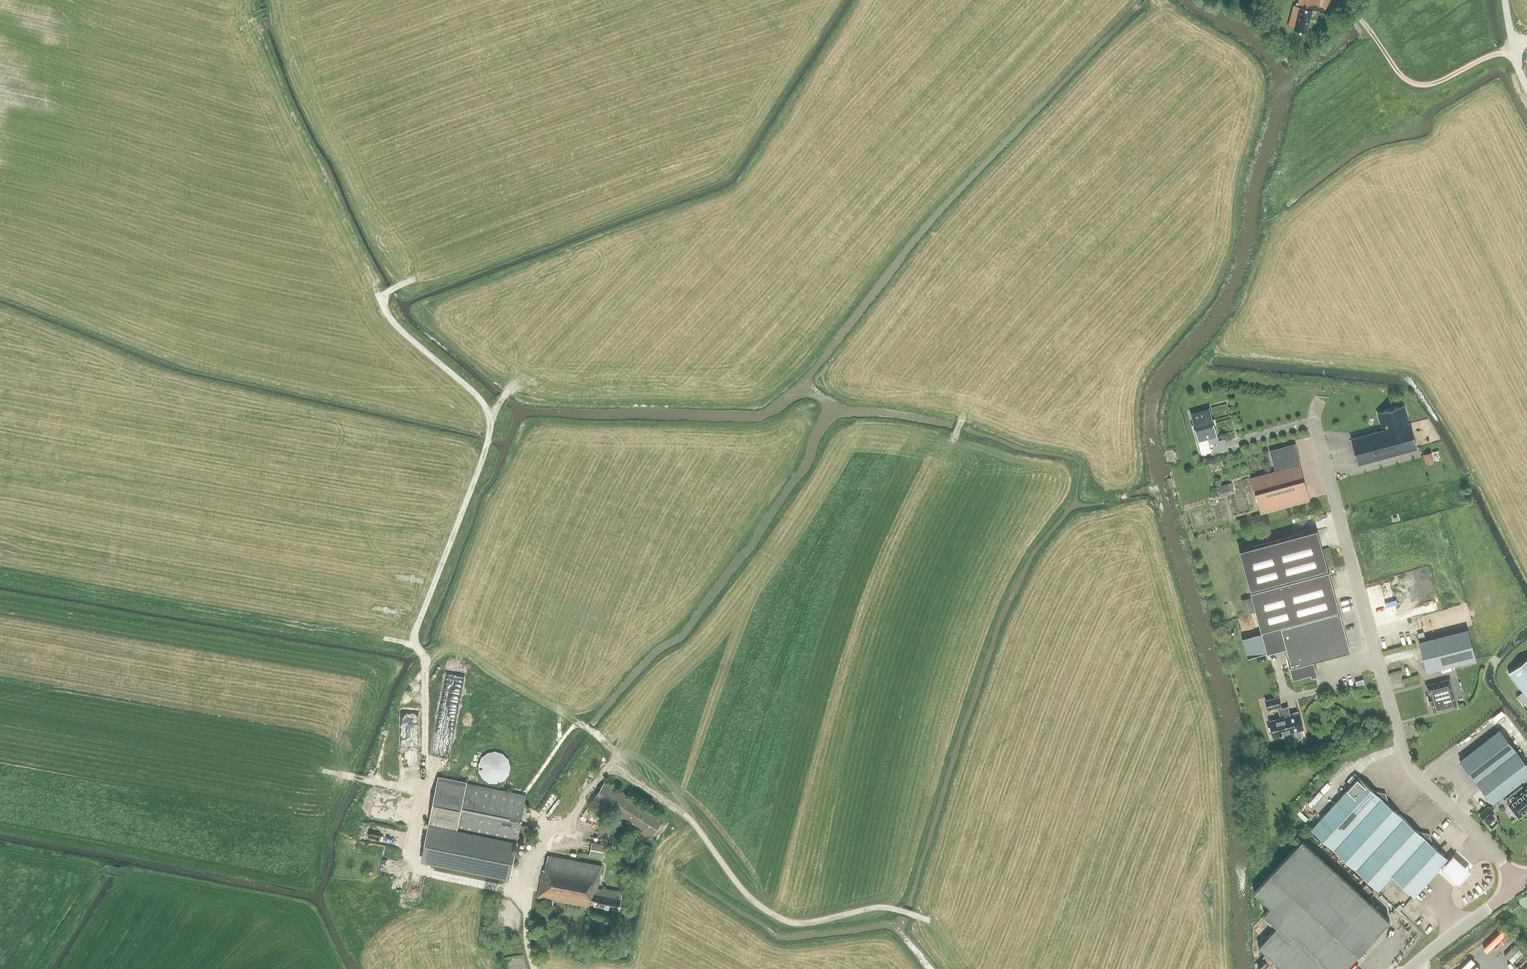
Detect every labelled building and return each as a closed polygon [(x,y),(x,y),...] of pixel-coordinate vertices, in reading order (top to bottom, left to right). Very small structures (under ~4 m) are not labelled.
[(1338,0),(1299,0),(1299,3),(1296,2),(1296,5),(1294,5),(1288,26),(1294,27),(1294,29),(1307,33),(1312,10),(1334,15),(1338,0)] [(1263,13),(1273,16),(1276,4),(1266,1),(1263,13)] [(1352,438),(1359,463),(1418,448),(1411,422),(1410,422),(1405,405),(1379,412),(1384,429),(1352,438)] [(1218,436),(1210,408),(1191,414),(1199,442),(1209,439),(1211,444),(1210,444),(1213,453),(1227,449),(1225,440),(1219,442),(1217,436),(1218,436)] [(1430,421),(1416,423),(1419,439),(1436,436),(1435,430),(1432,431),(1430,421)] [(1298,462),(1294,446),(1272,452),(1277,471),(1251,478),(1261,514),(1310,500),(1299,461),(1298,462)] [(1232,494),(1229,483),(1217,486),(1219,497),(1232,494)] [(1313,661),(1351,651),(1340,612),(1338,612),(1338,610),(1339,610),(1329,570),(1327,571),(1327,569),(1328,568),(1318,530),(1240,551),(1250,589),(1251,589),(1252,591),(1250,592),(1261,631),(1262,631),(1263,632),(1262,633),(1267,653),(1286,648),(1291,667),(1290,667),(1293,678),(1311,673),(1312,676),(1317,675),(1316,670),(1317,668),(1316,665),(1314,664),(1313,661)] [(1431,633),(1474,622),(1469,602),(1426,612),(1431,633)] [(1476,659),(1468,630),(1419,642),(1427,671),(1453,665),(1476,659)] [(1262,633),(1244,638),(1249,658),(1267,653),(1262,633)] [(1509,672),(1526,696),(1526,659),(1509,672)] [(1450,679),(1427,686),(1430,696),(1428,697),(1430,702),(1431,702),(1434,713),(1457,706),(1450,679)] [(1281,706),(1279,697),(1266,700),(1268,709),(1278,707),(1281,718),(1269,721),(1274,737),(1294,732),(1296,737),(1305,735),(1299,710),(1290,713),(1288,706),(1282,708),(1281,706)] [(1461,761),(1477,782),(1492,802),(1526,775),(1526,764),(1517,751),(1501,730),(1461,761)] [(510,770),(511,766),(510,762),(509,758),(507,756),(504,753),(500,752),(496,751),(492,751),(489,752),(485,754),(482,757),(480,759),(479,764),(479,767),(480,771),(481,775),(484,778),(486,781),(490,782),(494,783),(498,783),(502,782),(505,780),(508,777),(509,774),(510,770)] [(422,859),(510,877),(517,847),(515,846),(515,843),(517,844),(518,838),(528,840),(530,826),(521,824),(527,795),(466,783),(467,781),(438,776),(422,859)] [(1334,850),(1385,793),(1374,791),(1359,777),(1311,829),(1334,850)] [(651,840),(664,819),(665,818),(606,780),(592,802),(651,840)] [(1519,816),(1526,810),(1526,790),(1509,804),(1519,816)] [(1385,793),(1334,850),(1356,870),(1403,818),(1389,805),(1385,793)] [(1493,811),(1487,806),(1479,815),(1485,820),(1493,811)] [(1391,875),(1429,834),(1419,832),(1403,818),(1356,870),(1378,890),(1392,876),(1391,875)] [(1430,834),(1429,834),(1391,875),(1392,876),(1414,896),(1448,859),(1433,844),(1430,834)] [(593,839),(591,853),(606,854),(607,841),(593,839)] [(1332,968),(1345,968),(1351,963),(1350,963),(1358,954),(1390,920),(1302,840),(1254,892),(1271,907),(1264,914),(1278,926),(1290,937),(1294,934),(1332,968)] [(367,863),(368,855),(355,853),(354,862),(367,863)] [(622,898),(623,893),(598,888),(603,865),(548,855),(545,870),(543,870),(538,897),(574,904),(575,901),(620,909),(622,898)] [(1294,934),(1290,937),(1278,926),(1275,929),(1259,947),(1266,953),(1262,957),(1270,964),(1274,961),(1281,967),(1283,968),(1332,968),(1294,934)] [(1495,942),(1503,934),(1500,931),(1492,939),(1495,942)] [(1524,951),(1513,959),(1520,968),(1526,968),(1526,955),(1524,951)] [(1258,966),(1262,968),(1268,963),(1264,959),(1258,966)]
